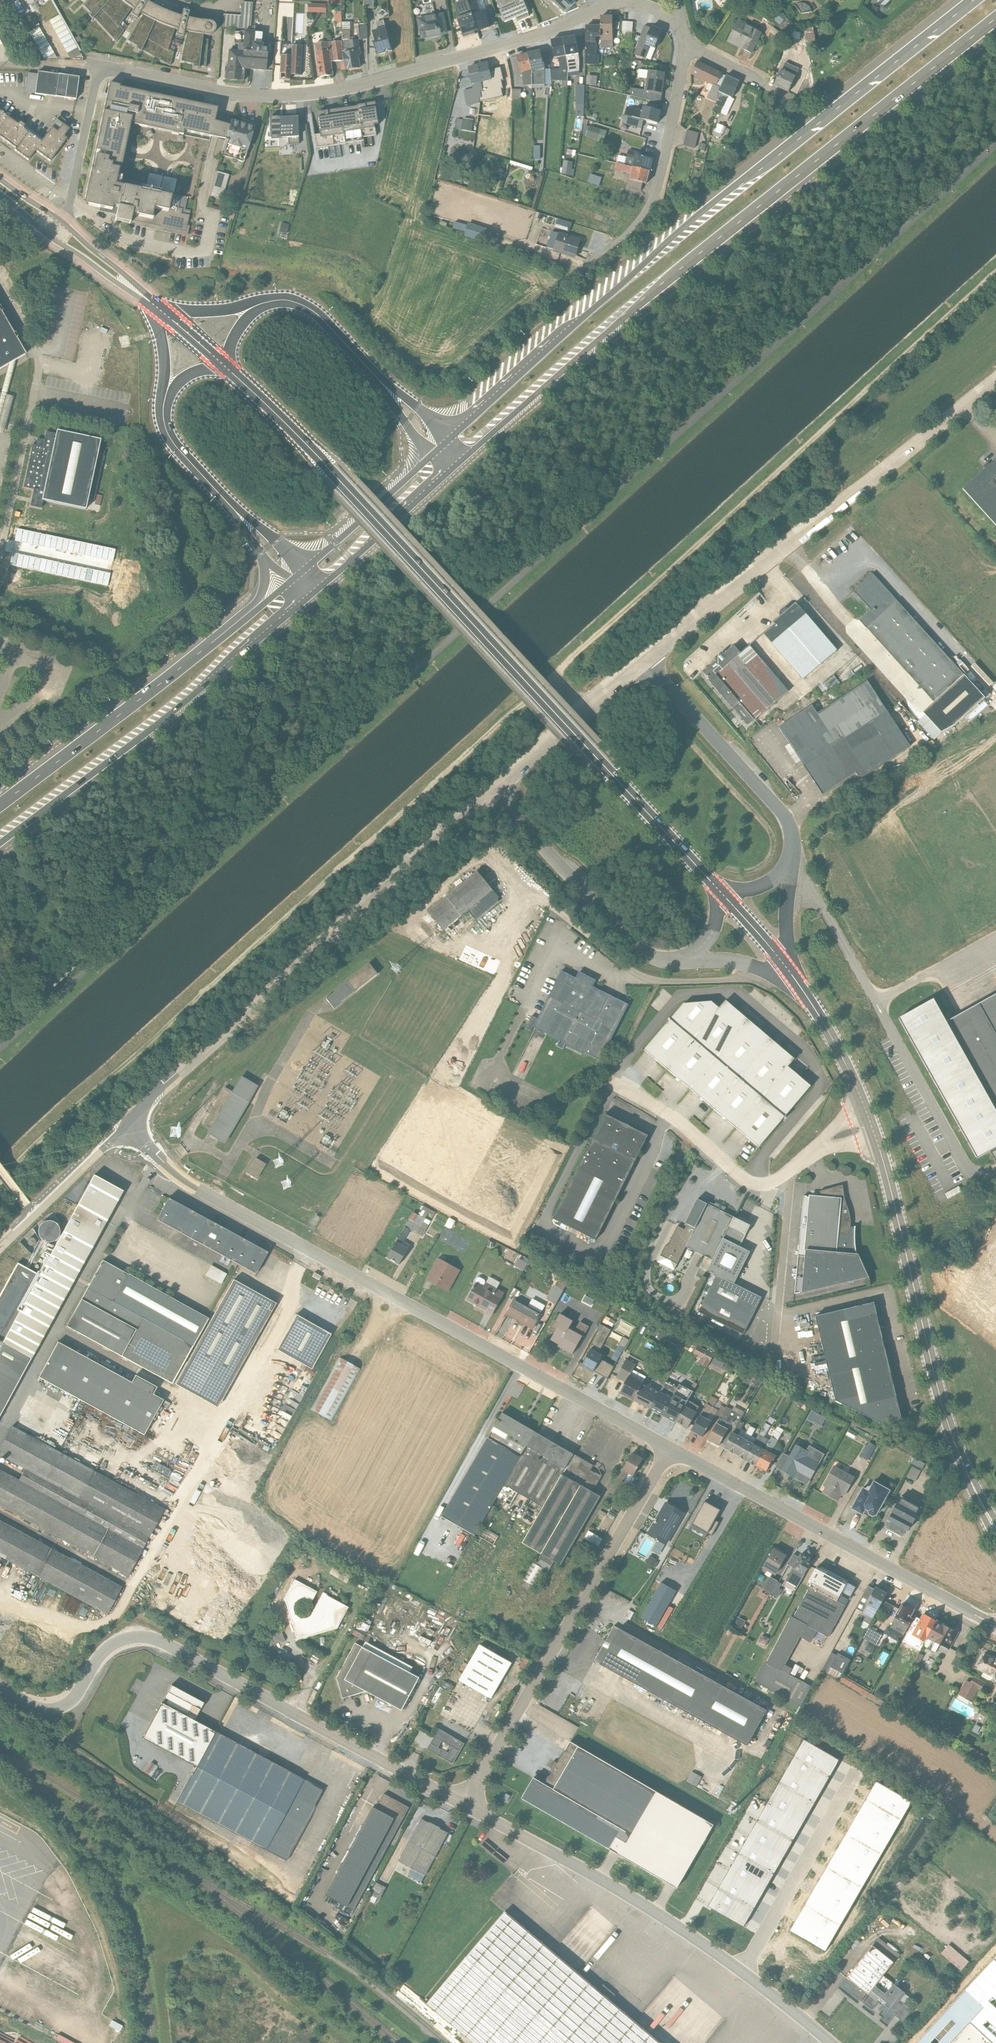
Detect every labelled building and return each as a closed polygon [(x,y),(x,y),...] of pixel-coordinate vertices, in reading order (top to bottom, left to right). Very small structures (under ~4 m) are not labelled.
[(9,2),(16,14),(28,7),(32,13),(39,9),(36,2),(39,0),(8,0),(9,2)] [(205,67),(207,40),(202,39),(202,36),(209,36),(213,34),(215,31),(215,28),(214,25),(212,23),(210,22),(187,18),(188,13),(188,12),(182,11),(180,17),(156,8),(147,2),(148,0),(89,0),(83,6),(90,14),(89,15),(88,15),(93,20),(93,19),(93,18),(116,42),(123,31),(119,26),(130,9),(133,10),(130,15),(131,16),(136,19),(139,14),(142,16),(138,23),(137,23),(127,42),(136,48),(135,49),(141,52),(141,51),(142,50),(170,66),(173,53),(168,49),(174,30),(176,30),(175,36),(182,38),(183,38),(184,32),(186,33),(185,41),(184,41),(180,62),(193,65),(193,66),(192,67),(199,68),(198,67),(199,66),(205,67)] [(463,38),(475,34),(474,32),(477,31),(467,0),(465,0),(455,3),(460,18),(457,19),(463,38)] [(472,4),(469,5),(477,31),(489,27),(487,20),(488,19),(486,11),(480,12),(476,0),(470,0),(472,4)] [(496,2),(500,11),(500,12),(505,23),(516,18),(517,21),(529,16),(527,13),(528,13),(523,0),(522,0),(501,0),(496,2)] [(564,13),(575,2),(573,0),(550,0),(564,13)] [(223,15),(222,27),(250,29),(252,3),(241,2),(240,16),(223,15)] [(326,5),(308,4),(307,12),(325,13),(326,5)] [(801,14),(811,12),(809,7),(805,4),(799,4),(794,5),(801,14)] [(785,18),(780,12),(773,21),(779,26),(785,18)] [(418,18),(422,38),(446,33),(442,14),(418,18)] [(54,19),(65,53),(76,50),(65,16),(54,19)] [(612,48),(612,17),(600,17),(600,27),(600,38),(600,48),(612,48)] [(383,20),(376,22),(378,30),(372,31),(375,42),(372,43),(374,50),(380,54),(392,51),(383,20)] [(747,24),(738,20),(727,42),(751,53),(761,33),(746,26),(747,24)] [(620,35),(625,36),(625,40),(622,40),(622,43),(625,43),(625,44),(626,44),(627,43),(629,43),(629,40),(631,40),(633,22),(622,21),(621,32),(620,32),(620,35)] [(358,25),(359,34),(357,35),(357,40),(350,41),(350,23),(343,23),(344,61),(345,71),(360,68),(358,56),(360,55),(361,55),(358,40),(367,38),(366,25),(358,25)] [(651,60),(662,31),(651,27),(650,28),(644,26),(640,36),(641,37),(634,54),(645,58),(651,60)] [(813,26),(803,28),(807,50),(817,49),(813,26)] [(39,27),(30,33),(45,59),(55,53),(39,27)] [(586,65),(598,65),(598,55),(596,55),(596,38),(600,38),(600,27),(586,27),(586,65)] [(773,28),(770,32),(784,42),(789,33),(787,31),(784,34),(782,33),(781,34),(773,28)] [(791,38),(798,41),(802,33),(794,30),(791,38)] [(224,80),(243,82),(244,70),(265,71),(266,54),(262,53),(262,44),(261,44),(261,33),(235,31),(234,43),(237,44),(237,51),(228,50),(227,67),(225,67),(224,80)] [(575,37),(563,39),(568,68),(567,73),(578,71),(579,59),(575,37)] [(551,81),(561,82),(561,88),(566,88),(567,73),(568,68),(563,39),(551,41),(554,58),(559,58),(559,63),(560,64),(559,64),(559,69),(550,70),(551,81)] [(343,42),(328,43),(331,62),(344,61),(343,42)] [(316,57),(319,77),(333,75),(328,43),(315,44),(316,56),(316,57)] [(280,56),(279,80),(289,80),(290,75),(300,75),(302,47),(291,46),(290,57),(280,56)] [(545,89),(544,84),(551,84),(551,81),(550,70),(550,69),(544,69),(540,52),(540,51),(528,54),(532,72),(532,85),(532,89),(545,89)] [(523,86),(532,85),(532,72),(528,54),(516,57),(520,73),(522,73),(523,86)] [(713,85),(707,98),(716,103),(718,93),(725,77),(721,75),(721,74),(697,61),(691,74),(713,85)] [(784,63),(774,86),(788,92),(795,77),(796,77),(800,70),(784,63)] [(500,67),(493,69),(494,71),(489,71),(487,64),(478,66),(482,92),(480,92),(481,97),(480,98),(479,103),(503,97),(501,89),(503,89),(501,81),(503,80),(500,67)] [(482,92),(478,66),(468,69),(473,89),(463,91),(467,107),(479,103),(480,98),(481,97),(480,92),(482,92)] [(665,74),(639,70),(637,77),(647,79),(645,90),(631,88),(631,96),(660,103),(665,74)] [(38,74),(35,94),(75,100),(78,78),(38,72),(38,74)] [(35,94),(38,74),(28,73),(25,93),(35,94)] [(596,76),(587,75),(586,85),(596,85),(596,76)] [(716,103),(714,112),(720,114),(728,97),(731,99),(739,82),(726,76),(725,77),(718,93),(716,103)] [(119,86),(109,83),(85,197),(90,198),(88,205),(89,206),(103,209),(104,208),(105,205),(117,208),(114,221),(187,237),(188,233),(186,232),(190,211),(178,208),(180,196),(120,183),(122,177),(119,176),(130,124),(182,135),(183,135),(184,131),(211,137),(217,108),(119,87),(119,86)] [(576,86),(575,117),(583,117),(584,86),(576,86)] [(522,102),(521,90),(513,90),(513,103),(522,102)] [(378,124),(375,103),(365,104),(365,105),(358,106),(358,107),(317,113),(320,134),(314,135),(316,149),(347,144),(347,143),(363,141),(362,138),(376,136),(374,124),(378,124)] [(626,107),(622,124),(641,128),(643,120),(657,123),(660,111),(643,107),(642,111),(626,107)] [(15,149),(14,150),(28,160),(35,151),(50,162),(66,140),(63,138),(69,130),(65,127),(69,123),(60,117),(58,121),(56,119),(43,139),(20,122),(18,125),(0,112),(0,137),(15,149)] [(284,118),(269,118),(270,139),(288,138),(288,145),(299,144),(298,115),(284,115),(284,118)] [(473,131),(474,120),(458,119),(457,130),(473,131)] [(243,162),(254,128),(231,121),(221,156),(243,162)] [(717,124),(713,134),(720,138),(722,135),(725,128),(717,124)] [(588,127),(584,126),(582,134),(585,135),(585,136),(603,142),(606,131),(589,126),(588,127)] [(683,145),(695,148),(698,133),(687,130),(683,145)] [(637,152),(628,150),(624,165),(649,171),(652,159),(642,157),(643,155),(636,153),(637,152)] [(574,170),(572,170),(573,162),(563,161),(561,174),(572,176),(574,170)] [(628,188),(640,191),(643,183),(646,184),(649,171),(616,164),(614,171),(630,174),(629,180),(628,188)] [(210,196),(221,200),(228,175),(217,171),(210,196)] [(601,178),(589,175),(587,183),(599,186),(601,178)] [(568,223),(557,220),(555,227),(567,230),(568,223)] [(552,232),(547,248),(574,257),(579,241),(552,232)] [(7,365),(0,394),(0,393),(0,433),(3,434),(13,397),(6,396),(14,361),(25,354),(16,338),(18,337),(15,332),(13,333),(1,312),(3,311),(0,306),(0,369),(7,365)] [(32,445),(23,488),(33,490),(30,506),(41,508),(42,500),(85,509),(87,499),(94,500),(104,452),(97,450),(100,440),(56,431),(56,434),(46,432),(44,440),(37,439),(35,445),(32,445)] [(962,489),(995,526),(995,458),(962,489)] [(963,675),(872,573),(853,591),(870,610),(859,621),(933,703),(963,675)] [(795,603),(788,609),(784,609),(782,610),(779,613),(779,616),(772,622),(774,625),(763,634),(803,680),(837,650),(795,603)] [(748,725),(788,691),(749,646),(741,653),(734,646),(723,654),(721,652),(715,658),(716,660),(702,672),(704,675),(704,676),(707,679),(709,679),(710,681),(709,682),(731,708),(732,708),(748,725)] [(985,698),(964,675),(963,675),(933,703),(922,713),(941,733),(954,726),(985,698)] [(830,691),(839,685),(833,676),(825,682),(830,691)] [(801,761),(884,706),(868,681),(818,714),(812,706),(779,727),(789,744),(801,761)] [(860,780),(910,747),(884,706),(801,761),(808,773),(822,794),(855,773),(860,780)] [(796,765),(801,761),(789,744),(784,747),(796,765)] [(498,903),(498,898),(477,871),(427,911),(443,931),(468,911),(475,920),(498,903)] [(324,999),(332,1009),(378,974),(369,963),(324,999)] [(575,979),(560,972),(533,1028),(559,1041),(556,1046),(563,1049),(565,1046),(582,1054),(582,1052),(601,1061),(625,1012),(628,1005),(593,987),(596,981),(578,972),(575,979)] [(947,1023),(995,1108),(995,995),(947,1023)] [(684,1003),(644,1050),(757,1148),(811,1086),(788,1067),(794,1059),(726,1001),(718,1008),(712,1003),(684,1003)] [(207,1133),(223,1143),(248,1104),(248,1102),(257,1087),(240,1077),(231,1092),(223,1089),(203,1124),(202,1125),(209,1129),(207,1133)] [(657,1118),(614,1099),(608,1110),(652,1129),(657,1118)] [(648,1136),(605,1114),(553,1218),(596,1239),(648,1136)] [(264,1165),(255,1159),(246,1174),(256,1179),(264,1165)] [(93,1175),(39,1274),(17,1264),(0,1295),(0,1415),(123,1191),(93,1175)] [(804,1197),(795,1296),(867,1278),(859,1265),(856,1250),(856,1227),(850,1227),(843,1186),(819,1191),(821,1197),(804,1197)] [(266,1252),(166,1198),(154,1220),(255,1274),(266,1252)] [(729,1226),(733,1217),(697,1199),(685,1223),(687,1224),(684,1229),(677,1226),(667,1247),(665,1246),(657,1262),(674,1271),(686,1247),(705,1257),(700,1268),(707,1271),(707,1270),(729,1226)] [(427,1228),(436,1213),(423,1206),(421,1210),(423,1211),(420,1216),(413,1212),(404,1229),(387,1258),(399,1264),(400,1264),(409,1249),(401,1244),(403,1241),(404,1242),(404,1241),(410,1230),(423,1237),(427,1228)] [(455,1222),(450,1218),(445,1226),(451,1229),(455,1222)] [(734,1284),(750,1252),(739,1246),(745,1234),(729,1226),(707,1270),(716,1275),(698,1312),(715,1321),(716,1318),(720,1320),(719,1322),(719,1323),(743,1335),(761,1298),(761,1297),(734,1284)] [(49,1240),(43,1251),(47,1253),(53,1242),(49,1240)] [(433,1284),(448,1292),(460,1270),(438,1258),(432,1269),(426,1280),(433,1284)] [(527,1263),(519,1259),(514,1266),(523,1271),(527,1263)] [(209,1318),(102,1260),(66,1325),(216,1407),(273,1303),(230,1280),(209,1318)] [(211,1264),(206,1274),(222,1283),(227,1273),(211,1264)] [(485,1280),(480,1277),(477,1278),(475,1280),(476,1283),(467,1300),(486,1311),(485,1314),(491,1317),(504,1293),(497,1289),(500,1283),(490,1277),(486,1283),(485,1280)] [(554,1285),(546,1299),(556,1304),(567,1282),(560,1278),(556,1286),(554,1285)] [(521,1292),(514,1288),(510,1297),(514,1299),(506,1315),(519,1322),(518,1324),(522,1326),(524,1326),(524,1325),(533,1330),(542,1314),(541,1313),(545,1306),(533,1299),(528,1306),(517,1300),(521,1292)] [(874,1303),(816,1317),(836,1401),(882,1425),(902,1419),(874,1303)] [(582,1337),(583,1338),(588,1327),(580,1322),(574,1332),(569,1329),(573,1321),(560,1314),(556,1321),(554,1321),(548,1330),(554,1334),(551,1340),(559,1345),(558,1347),(561,1349),(560,1350),(564,1352),(565,1351),(569,1353),(572,1355),(582,1337)] [(330,1334),(294,1315),(276,1350),(311,1369),(330,1334)] [(598,1353),(611,1330),(604,1326),(582,1365),(582,1366),(594,1372),(594,1371),(608,1379),(614,1367),(601,1359),(603,1356),(598,1353)] [(667,1334),(661,1331),(657,1338),(663,1341),(667,1334)] [(670,1335),(667,1341),(678,1345),(681,1340),(670,1335)] [(629,1340),(623,1337),(619,1345),(625,1348),(629,1340)] [(57,1342),(38,1377),(143,1435),(162,1400),(161,1400),(152,1394),(156,1387),(134,1375),(130,1382),(57,1342)] [(697,1347),(694,1353),(709,1362),(713,1355),(697,1347)] [(715,1358),(711,1364),(718,1369),(722,1362),(715,1358)] [(330,1422),(359,1370),(338,1359),(310,1409),(330,1422)] [(636,1364),(626,1359),(616,1377),(625,1382),(621,1389),(619,1393),(625,1396),(628,1398),(633,1401),(646,1377),(633,1370),(636,1364)] [(663,1415),(678,1387),(666,1381),(651,1409),(663,1415)] [(651,1409),(660,1392),(652,1388),(651,1384),(646,1385),(643,1384),(633,1401),(651,1409)] [(692,1392),(686,1388),(685,1388),(684,1388),(679,1385),(663,1415),(676,1421),(692,1392)] [(721,1417),(726,1408),(716,1402),(717,1400),(711,1396),(691,1431),(703,1437),(716,1414),(721,1417)] [(676,1421),(688,1427),(696,1413),(695,1412),(699,1407),(688,1400),(676,1421)] [(719,1447),(719,1446),(724,1449),(744,1413),(734,1407),(732,1410),(727,1407),(720,1418),(707,1440),(719,1447)] [(825,1418),(812,1411),(807,1420),(822,1428),(822,1427),(821,1426),(825,1418)] [(528,1428),(530,1425),(519,1419),(517,1422),(502,1413),(442,1516),(475,1536),(475,1535),(535,1432),(528,1428)] [(744,1423),(740,1421),(724,1449),(735,1455),(746,1433),(741,1429),(744,1423)] [(764,1437),(770,1426),(765,1423),(745,1460),(755,1466),(769,1440),(764,1437)] [(755,1429),(750,1426),(735,1455),(745,1460),(756,1439),(751,1436),(755,1429)] [(12,1427),(0,1447),(0,1456),(24,1468),(18,1480),(0,1470),(0,1507),(127,1576),(165,1509),(12,1427)] [(771,1454),(778,1441),(784,1431),(777,1427),(755,1466),(766,1472),(770,1464),(772,1464),(776,1457),(771,1454)] [(856,1434),(849,1430),(846,1435),(853,1439),(856,1434)] [(539,1514),(574,1454),(535,1432),(498,1498),(510,1505),(518,1493),(531,1500),(527,1507),(539,1514)] [(861,1456),(868,1460),(876,1445),(869,1442),(861,1456)] [(781,1471),(781,1472),(788,1475),(789,1475),(807,1485),(824,1455),(809,1446),(806,1451),(796,1445),(789,1457),(782,1454),(775,1468),(781,1471)] [(602,1476),(591,1469),(593,1465),(574,1454),(527,1535),(523,1543),(541,1554),(536,1564),(533,1563),(523,1580),(534,1586),(544,1569),(548,1572),(554,1561),(561,1565),(578,1536),(601,1497),(592,1492),(602,1476)] [(611,1490),(610,1492),(615,1495),(622,1483),(627,1485),(633,1475),(634,1475),(642,1460),(632,1454),(611,1490)] [(914,1459),(911,1465),(921,1470),(925,1464),(914,1459)] [(823,1493),(837,1501),(841,1495),(843,1496),(854,1477),(835,1466),(824,1486),(826,1487),(823,1493)] [(912,1467),(907,1477),(915,1482),(921,1471),(912,1467)] [(869,1515),(872,1516),(876,1515),(890,1490),(873,1480),(870,1486),(867,1487),(865,1489),(863,1488),(851,1508),(862,1515),(863,1514),(868,1516),(869,1515)] [(715,1519),(722,1505),(706,1497),(690,1530),(706,1538),(710,1530),(712,1532),(718,1520),(715,1519)] [(887,1528),(902,1536),(905,1530),(908,1531),(921,1507),(901,1497),(888,1520),(891,1522),(887,1528)] [(665,1545),(684,1512),(667,1503),(648,1535),(665,1545)] [(493,1523),(487,1520),(475,1541),(479,1544),(482,1540),(493,1546),(499,1536),(489,1530),(493,1523)] [(0,1521),(0,1557),(106,1615),(121,1587),(0,1521)] [(589,1531),(580,1547),(591,1554),(591,1553),(596,1545),(599,1546),(603,1539),(589,1531)] [(786,1556),(774,1549),(762,1568),(774,1575),(786,1556)] [(809,1558),(801,1554),(799,1558),(793,1554),(787,1565),(793,1568),(786,1581),(798,1587),(811,1563),(807,1561),(809,1558)] [(657,1559),(650,1556),(646,1563),(656,1568),(658,1563),(656,1561),(657,1559)] [(346,1571),(343,1569),(343,1570),(335,1566),(332,1571),(342,1577),(346,1571)] [(801,1707),(812,1687),(812,1686),(789,1674),(792,1669),(785,1665),(800,1638),(810,1643),(817,1631),(828,1637),(849,1598),(855,1587),(820,1568),(819,1570),(815,1569),(808,1583),(811,1584),(804,1598),(793,1618),(790,1616),(790,1617),(761,1670),(754,1682),(764,1687),(762,1690),(762,1691),(766,1693),(768,1690),(801,1707)] [(763,1589),(766,1590),(765,1591),(768,1593),(769,1592),(771,1593),(777,1582),(770,1577),(763,1589)] [(659,1623),(678,1587),(663,1579),(643,1615),(659,1623)] [(337,1629),(349,1607),(322,1593),(311,1613),(309,1616),(306,1618),(303,1619),(300,1619),(296,1617),(293,1613),(292,1610),(292,1604),(294,1601),(298,1599),(301,1598),(304,1599),(310,1601),(315,1592),(293,1580),(283,1599),(296,1640),(337,1629)] [(781,1584),(777,1582),(771,1594),(777,1598),(781,1590),(778,1589),(781,1584)] [(866,1630),(887,1593),(875,1587),(874,1589),(868,1586),(856,1608),(862,1612),(867,1615),(860,1627),(866,1630)] [(889,1628),(903,1635),(912,1619),(910,1618),(915,1609),(909,1606),(909,1604),(906,1603),(905,1604),(902,1603),(889,1628)] [(922,1646),(936,1621),(930,1617),(921,1612),(917,1618),(916,1617),(903,1642),(919,1651),(922,1646)] [(949,1650),(958,1633),(936,1621),(922,1646),(927,1648),(927,1649),(930,1651),(931,1650),(935,1653),(939,1645),(949,1650)] [(714,1681),(709,1678),(614,1626),(613,1626),(594,1661),(675,1706),(747,1745),(766,1710),(714,1681)] [(876,1645),(882,1635),(868,1627),(862,1638),(876,1645)] [(266,1634),(269,1644),(285,1639),(282,1629),(266,1634)] [(421,1677),(357,1643),(340,1671),(338,1677),(344,1698),(367,1691),(403,1711),(421,1677)] [(513,1662),(479,1643),(458,1681),(491,1700),(513,1662)] [(822,1670),(837,1679),(839,1679),(839,1680),(850,1660),(838,1653),(836,1655),(831,1653),(822,1670)] [(918,1653),(911,1666),(916,1669),(923,1656),(918,1653)] [(985,1653),(976,1669),(987,1675),(989,1676),(995,1680),(995,1659),(985,1653)] [(957,1668),(962,1658),(956,1655),(951,1664),(957,1668)] [(966,1680),(958,1694),(974,1704),(981,1692),(985,1695),(989,1687),(985,1685),(986,1683),(974,1676),(971,1682),(969,1682),(966,1680)] [(195,1767),(214,1732),(193,1721),(202,1702),(171,1685),(163,1697),(167,1699),(164,1705),(161,1703),(142,1738),(195,1767)] [(465,1744),(439,1729),(427,1749),(453,1764),(465,1744)] [(214,1732),(195,1767),(176,1802),(285,1860),(323,1791),(214,1732)] [(708,1906),(744,1927),(839,1760),(804,1740),(708,1906)] [(522,1798),(677,1888),(713,1824),(570,1741),(545,1783),(534,1777),(522,1798)] [(700,1784),(703,1774),(692,1771),(689,1780),(700,1784)] [(876,1781),(789,1931),(824,1951),(911,1801),(876,1781)] [(354,1910),(410,1807),(384,1793),(376,1808),(373,1807),(326,1895),(354,1910)] [(346,1806),(352,1809),(357,1798),(351,1795),(346,1806)] [(408,1875),(421,1882),(448,1833),(440,1828),(441,1827),(430,1822),(429,1823),(421,1818),(398,1861),(412,1868),(408,1875)] [(377,1882),(367,1900),(375,1904),(377,1899),(380,1900),(386,1887),(377,1882)] [(505,1911),(428,2004),(474,2042),(662,2042),(505,1911)] [(894,2014),(902,2021),(912,2009),(900,2000),(905,1993),(883,1975),(899,1954),(879,1937),(847,1977),(858,1986),(852,1993),(872,2009),(878,2002),(881,2005),(883,2004),(895,2013),(894,2014)] [(969,1961),(948,1944),(941,1953),(961,1970),(969,1961)] [(990,2042),(995,2042),(995,1956),(917,2042),(951,2042),(969,2023),(990,2042)] [(936,1978),(943,1983),(949,1975),(943,1970),(936,1978)] [(969,2023),(951,2042),(990,2042),(969,2023)]
